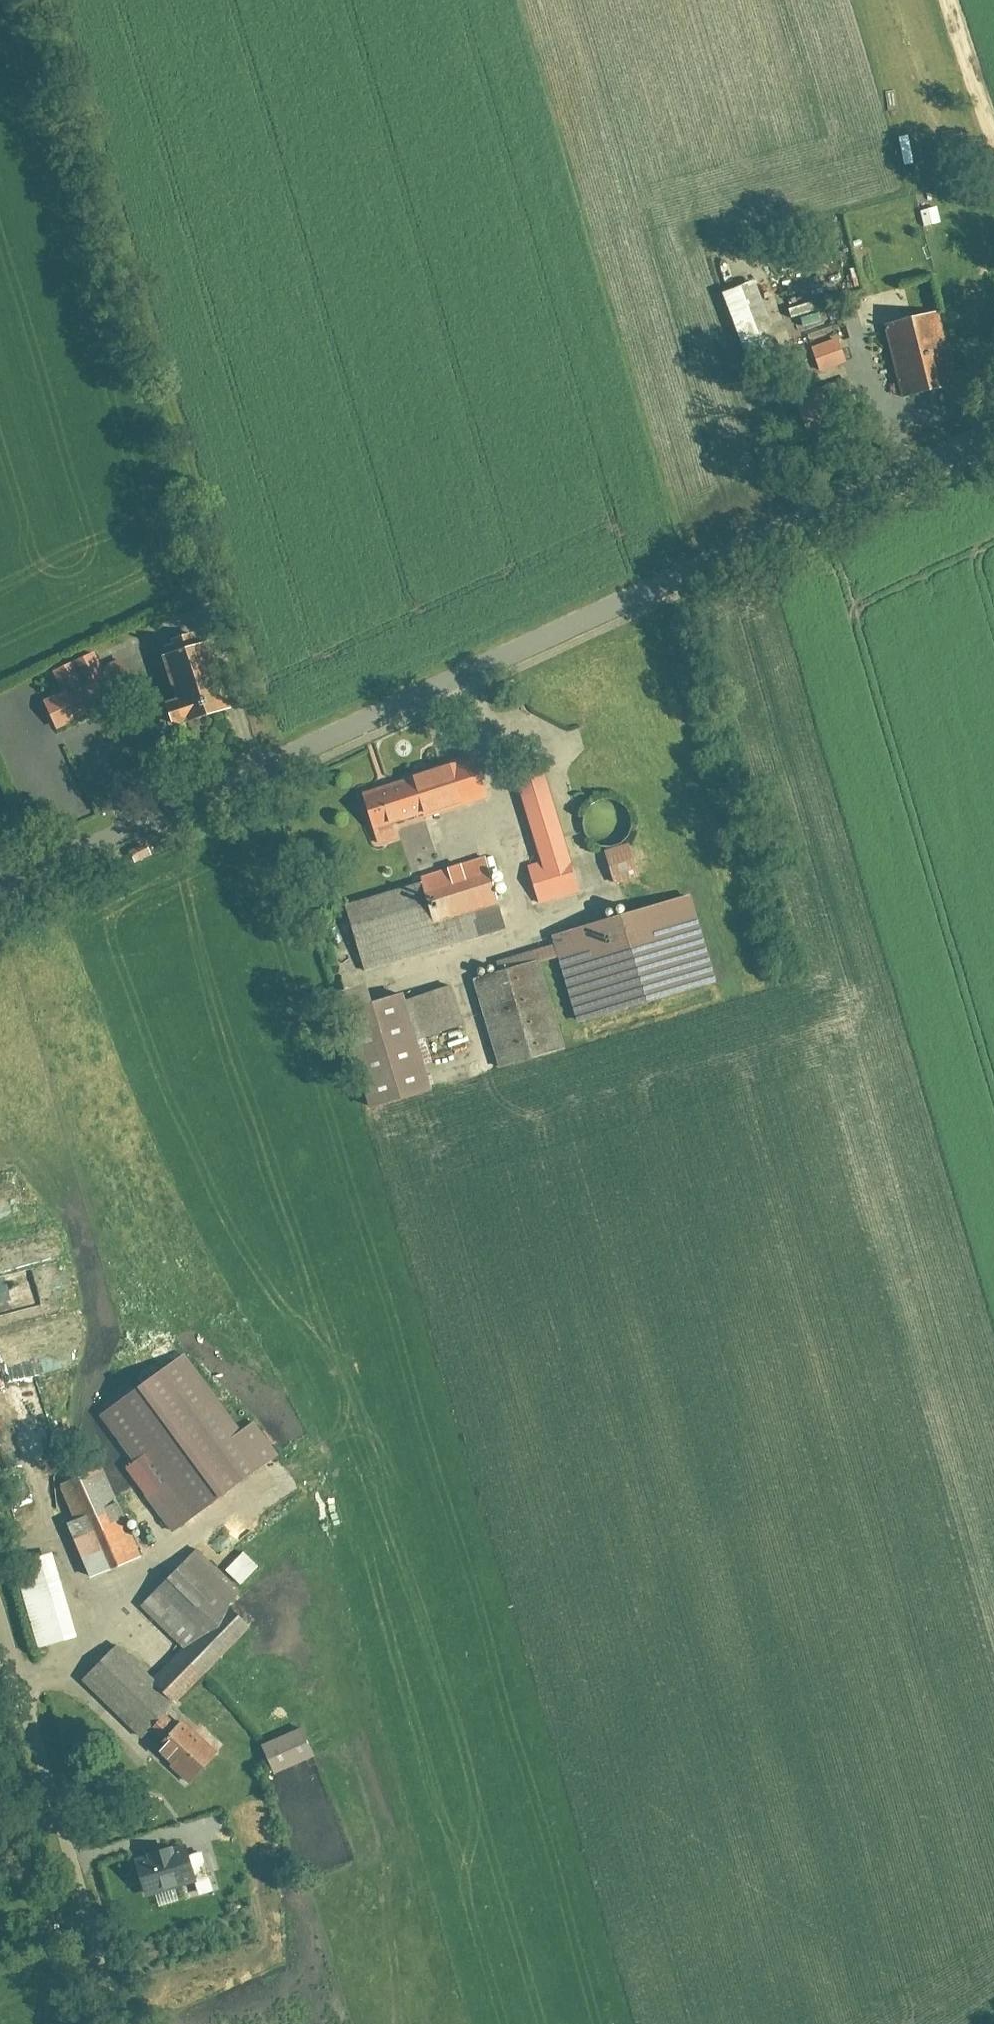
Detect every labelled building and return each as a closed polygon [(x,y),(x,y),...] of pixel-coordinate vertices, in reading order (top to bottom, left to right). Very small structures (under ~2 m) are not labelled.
[(759,283),(724,297),(752,372),(788,359),(759,283)] [(952,314),(896,327),(911,396),(967,384),(952,314)] [(821,345),(829,377),(862,369),(854,337),(821,345)] [(177,658),(172,660),(181,696),(171,699),(177,726),(235,712),(219,648),(204,652),(201,640),(174,647),(177,658)] [(57,671),(64,687),(47,694),(64,733),(142,700),(126,663),(107,671),(100,653),(57,671)] [(368,793),(379,832),(493,799),(481,760),(368,793)] [(536,869),(543,908),(588,900),(582,870),(583,869),(553,763),(520,772),(547,867),(536,869)] [(598,805),(590,820),(594,839),(605,846),(624,846),(635,834),(637,819),(629,805),(615,800),(598,805)] [(150,847),(137,853),(141,862),(154,856),(150,847)] [(634,850),(611,857),(619,886),(642,879),(634,850)] [(358,908),(376,966),(511,925),(494,867),(358,908)] [(702,894),(562,939),(594,1037),(733,992),(702,894)] [(547,959),(477,984),(508,1069),(578,1044),(547,959)] [(471,1029),(458,985),(347,1017),(375,1111),(440,1092),(425,1042),(471,1029)] [(167,1376),(106,1423),(184,1523),(245,1477),(167,1376)] [(109,1471),(66,1488),(100,1573),(144,1555),(109,1471)] [(190,1649),(156,1684),(122,1650),(91,1681),(145,1733),(149,1729),(155,1735),(160,1729),(170,1739),(155,1754),(194,1792),(228,1757),(194,1725),(194,1726),(180,1712),(260,1630),(242,1612),(253,1601),(207,1556),(152,1612),(190,1649)] [(61,1560),(25,1570),(47,1650),(83,1640),(61,1560)] [(275,1742),(280,1766),(314,1758),(309,1734),(275,1742)] [(147,1893),(196,1878),(187,1848),(172,1852),(171,1848),(152,1854),(153,1857),(138,1862),(147,1893)]
